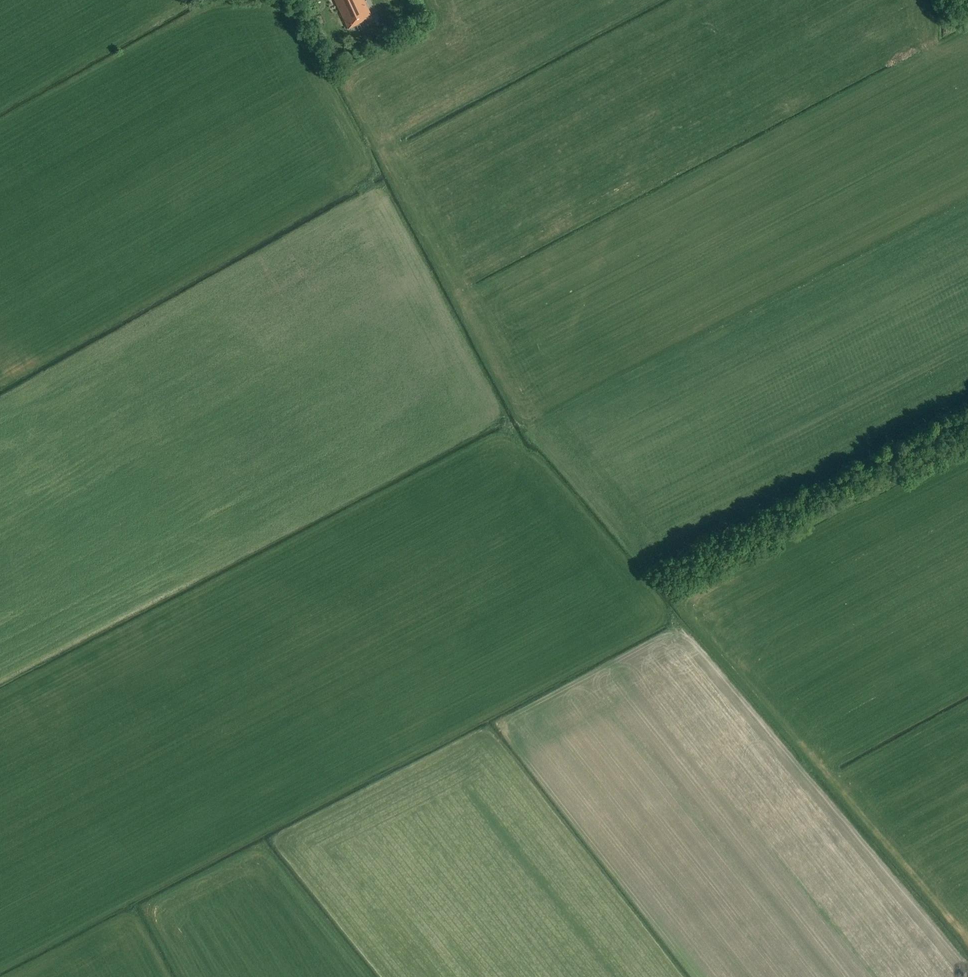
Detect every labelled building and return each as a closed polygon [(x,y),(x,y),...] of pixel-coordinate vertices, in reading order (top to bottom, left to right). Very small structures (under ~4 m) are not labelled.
[(364,0),(335,0),(348,28),(372,16),(364,0)] [(354,41),(360,53),(369,47),(363,36),(354,41)]
